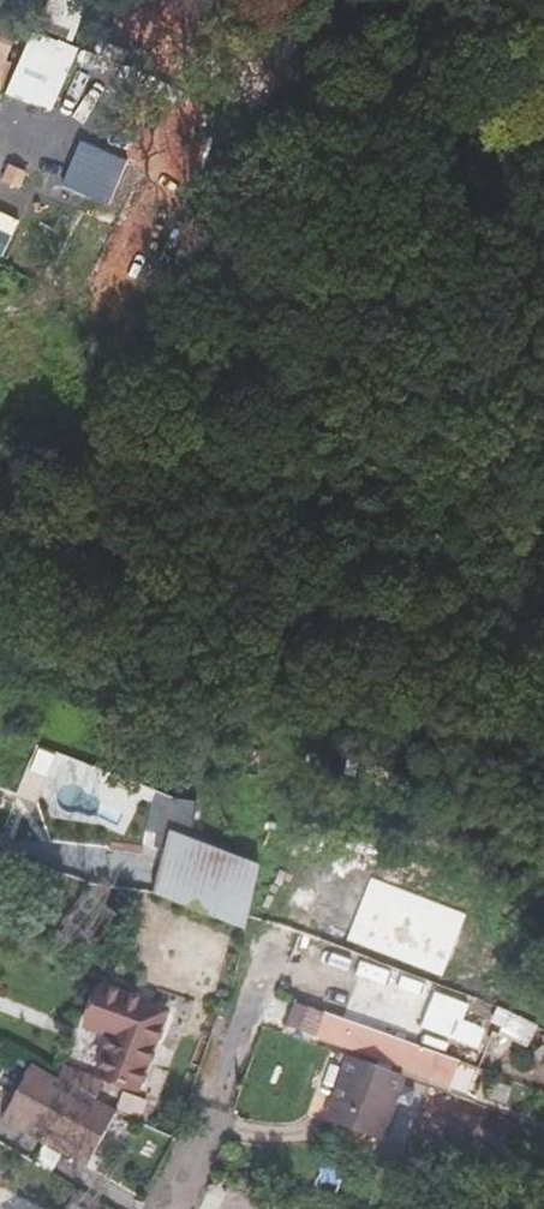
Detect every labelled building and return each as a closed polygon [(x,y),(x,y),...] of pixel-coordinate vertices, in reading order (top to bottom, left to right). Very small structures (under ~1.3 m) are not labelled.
[(11,23),(0,18),(0,47),(11,23)] [(260,866),(242,859),(170,831),(154,894),(245,930),(260,866)] [(394,973),(385,997),(412,1007),(421,983),(394,973)] [(101,986),(85,1028),(112,1038),(97,1076),(139,1091),(168,1011),(101,986)] [(281,993),(273,1016),(359,1048),(363,1039),(378,1045),(375,1053),(428,1072),(436,1050),(281,993)] [(386,1066),(338,1049),(317,1108),(364,1126),(386,1066)] [(132,1118),(36,1068),(7,1123),(102,1173),(132,1118)]
